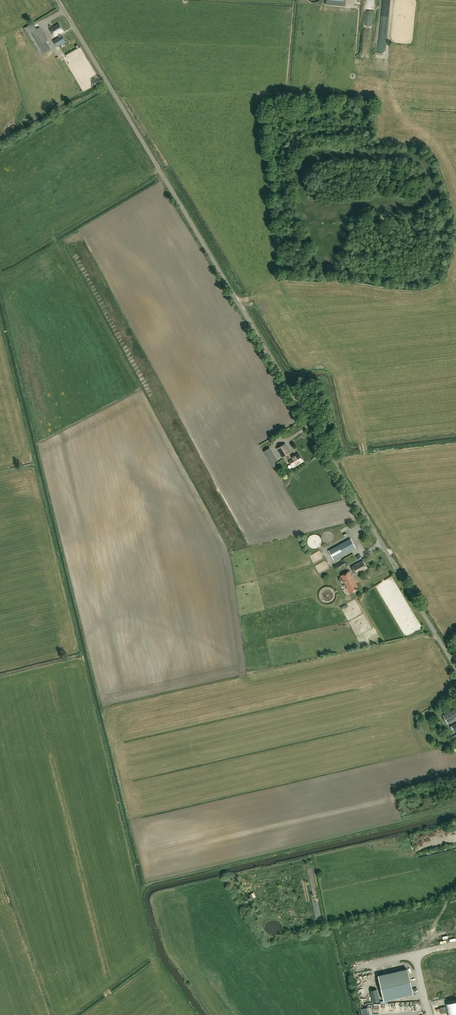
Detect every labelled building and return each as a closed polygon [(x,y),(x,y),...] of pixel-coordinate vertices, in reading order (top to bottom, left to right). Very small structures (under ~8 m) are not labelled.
[(61,36),(60,34),(63,31),(59,24),(50,29),(55,36),(58,34),(60,37),(53,40),(57,47),(65,42),(62,35),(61,36)] [(31,33),(44,54),(51,49),(46,42),(48,40),(40,27),(31,33)] [(291,458),(289,454),(291,453),(285,444),(278,449),(283,457),(285,456),(287,461),(288,460),(293,467),(303,461),(299,453),(291,458)] [(274,468),(277,466),(275,463),(278,461),(270,448),(264,452),(274,468)] [(351,539),(329,551),(334,560),(356,548),(351,539)] [(337,570),(346,565),(344,560),(335,565),(337,570)] [(360,573),(360,572),(367,568),(363,561),(352,567),(356,575),(360,573)] [(350,593),(359,588),(349,571),(341,576),(350,593)] [(455,708),(443,715),(448,723),(455,718),(455,708)] [(384,1000),(413,994),(408,969),(379,976),(384,1000)] [(377,989),(370,990),(373,1003),(380,1001),(377,989)] [(445,1000),(448,1014),(455,1014),(455,998),(445,1000)] [(363,1005),(360,1005),(360,1009),(361,1009),(362,1014),(370,1014),(368,1007),(363,1009),(363,1005)]
